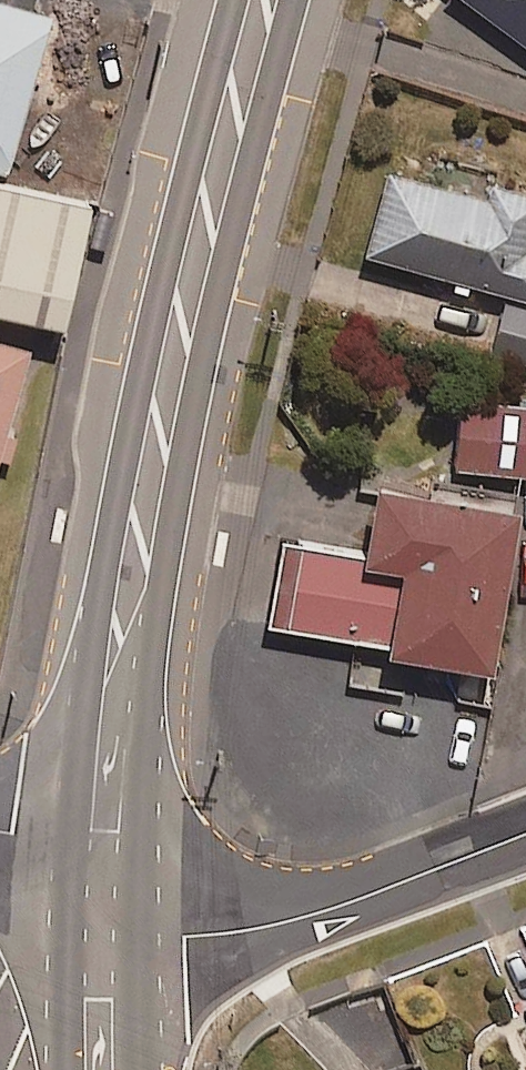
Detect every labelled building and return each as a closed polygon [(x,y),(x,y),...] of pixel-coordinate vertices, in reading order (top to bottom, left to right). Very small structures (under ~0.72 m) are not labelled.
[(420,23),(460,53),(484,21),(525,52),(525,0),(436,0),(420,23)] [(48,15),(0,1),(0,172),(3,172),(48,15)] [(469,192),(384,168),(360,250),(525,298),(525,247),(523,246),(525,234),(525,192),(473,176),(469,192)] [(82,202),(0,184),(0,309),(55,322),(82,202)] [(503,301),(490,354),(525,363),(525,307),(503,301)] [(25,347),(0,339),(0,433),(25,347)] [(450,399),(446,467),(525,472),(525,404),(450,399)] [(483,667),(511,506),(367,481),(355,552),(278,539),(263,622),(383,643),(382,649),(483,667)] [(515,1060),(519,1069),(525,1069),(525,1055),(515,1060)]
